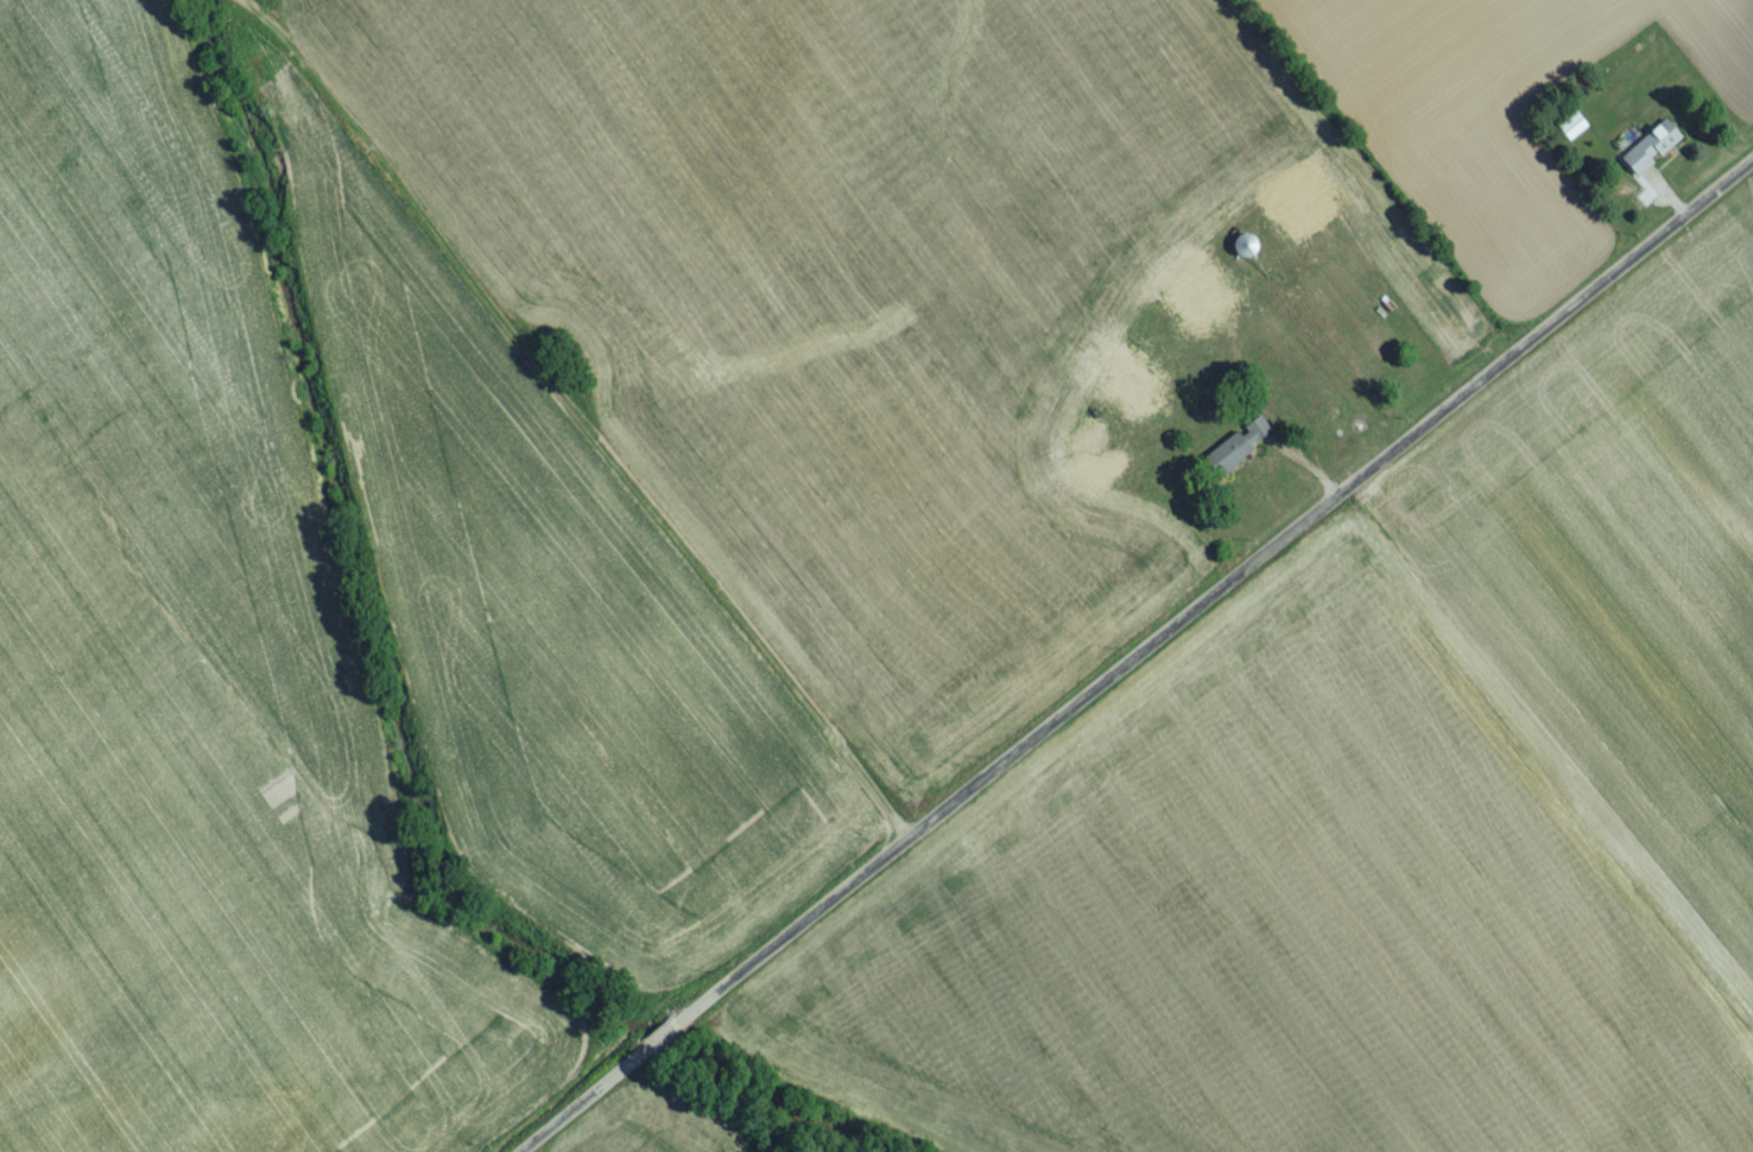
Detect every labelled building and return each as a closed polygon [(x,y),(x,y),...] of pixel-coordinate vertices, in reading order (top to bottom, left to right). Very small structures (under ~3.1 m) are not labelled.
[(1686,142),(1668,123),(1622,167),(1641,186),(1686,142)] [(1260,459),(1256,454),(1270,443),(1257,426),(1209,463),(1226,484),(1260,459)]
